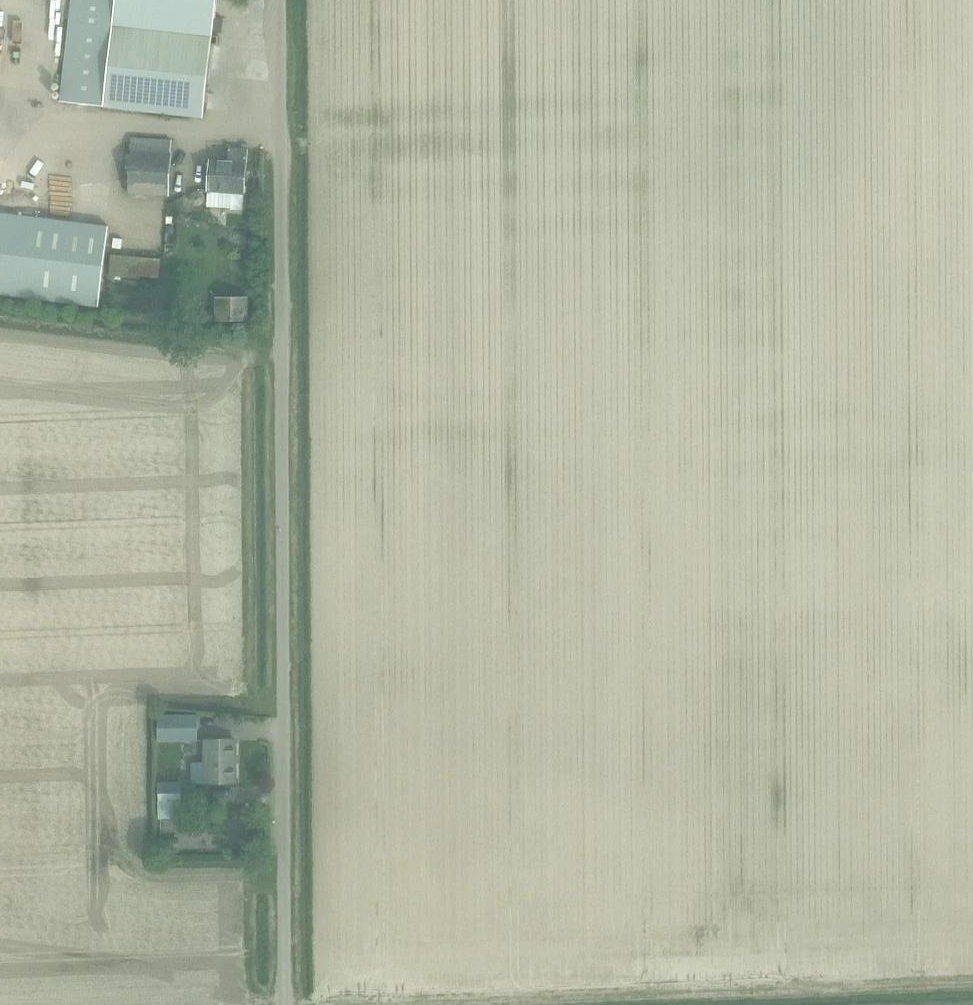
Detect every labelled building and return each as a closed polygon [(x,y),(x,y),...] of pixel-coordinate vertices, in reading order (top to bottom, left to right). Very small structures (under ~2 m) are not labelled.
[(212,32),(216,0),(71,0),(59,101),(203,117),(211,45),(217,45),(218,36),(212,36),(212,32)] [(168,196),(172,141),(131,138),(128,193),(168,196)] [(206,191),(223,192),(244,194),(246,149),(225,148),(225,161),(207,160),(206,191)] [(109,227),(0,213),(0,294),(99,306),(109,227)] [(111,255),(109,276),(140,279),(140,275),(159,277),(161,259),(111,255)] [(202,322),(228,321),(248,321),(247,297),(216,297),(216,309),(202,309),(202,322)] [(198,715),(158,716),(158,740),(198,740),(198,715)] [(193,782),(236,782),(235,740),(204,740),(205,764),(193,764),(193,782)] [(181,784),(158,784),(158,817),(161,817),(161,818),(178,818),(178,803),(181,803),(181,784)] [(201,824),(192,824),(192,838),(201,838),(201,824)] [(178,838),(161,838),(162,855),(179,855),(178,838)]
